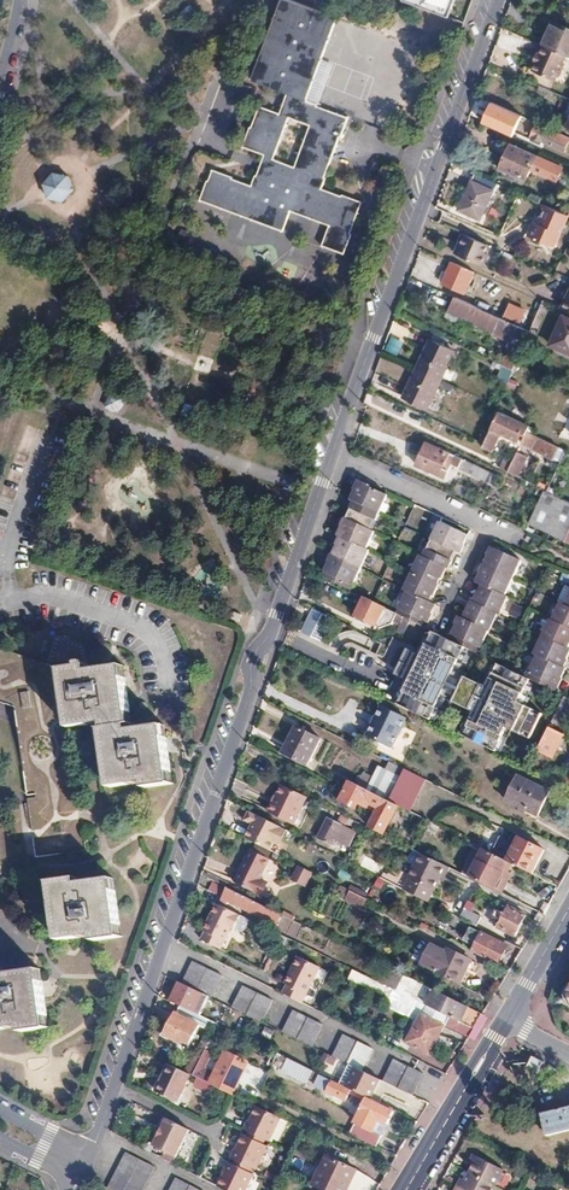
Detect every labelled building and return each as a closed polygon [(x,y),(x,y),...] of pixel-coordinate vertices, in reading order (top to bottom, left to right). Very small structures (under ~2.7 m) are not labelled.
[(317,105),(306,101),(337,19),(287,0),(281,0),(252,80),(287,94),(280,114),(260,106),(251,127),(243,147),(265,155),(257,176),(255,176),(251,186),(233,179),(233,177),(214,170),(209,182),(208,181),(200,201),(282,231),(290,212),(329,226),(322,245),(344,253),(351,233),(350,232),(361,202),(342,195),(341,197),(321,189),(325,179),(324,178),(339,137),(340,138),(348,118),(317,106),(317,105)] [(403,1),(449,17),(456,0),(403,0),(403,1)] [(542,46),(564,55),(568,57),(568,30),(553,23),(542,46)] [(542,46),(538,55),(535,63),(531,72),(553,81),(554,78),(559,75),(560,72),(559,67),(564,55),(542,46)] [(553,93),(540,87),(537,91),(551,98),(553,93)] [(558,133),(557,136),(527,122),(522,134),(532,138),(531,140),(541,145),(543,142),(564,151),(568,140),(568,138),(558,133)] [(537,157),(510,145),(500,168),(511,173),(509,177),(516,180),(518,176),(527,179),(537,157)] [(543,168),(560,175),(563,165),(547,159),(543,168)] [(69,176),(55,173),(41,185),(49,199),(64,203),(74,192),(69,176)] [(494,191),(472,181),(458,211),(480,220),(494,191)] [(567,215),(544,205),(536,223),(534,222),(528,235),(554,247),(567,215)] [(490,246),(464,234),(459,245),(462,246),(458,255),(485,267),(490,256),(486,255),(490,246)] [(465,292),(474,272),(451,262),(442,282),(465,292)] [(560,308),(568,313),(568,290),(560,308)] [(519,326),(456,298),(449,312),(494,332),(493,333),(510,340),(512,334),(526,341),(530,331),(519,326)] [(546,307),(541,305),(536,318),(531,327),(530,331),(526,341),(530,343),(546,307)] [(525,313),(519,326),(530,331),(531,327),(536,318),(525,313)] [(563,316),(550,344),(568,353),(568,319),(563,316)] [(384,350),(398,356),(405,341),(391,335),(384,350)] [(417,369),(441,380),(454,351),(431,340),(417,369)] [(503,366),(513,371),(514,368),(517,363),(523,346),(517,343),(508,363),(505,361),(503,366)] [(441,380),(417,369),(403,397),(427,409),(441,380)] [(122,399),(110,395),(105,408),(117,412),(122,399)] [(496,418),(483,444),(483,445),(492,450),(496,440),(493,439),(497,432),(517,441),(523,430),(496,418)] [(521,443),(526,432),(523,430),(517,441),(521,443)] [(559,448),(526,432),(521,443),(554,459),(559,448)] [(444,463),(486,481),(490,472),(426,443),(416,465),(445,478),(447,472),(442,469),(444,463)] [(526,457),(517,453),(508,471),(517,476),(526,457)] [(328,563),(322,577),(350,591),(368,551),(365,550),(374,532),(370,530),(375,520),(387,496),(359,483),(350,500),(354,502),(337,537),(339,538),(336,545),(337,546),(332,555),(328,563)] [(470,490),(458,484),(455,490),(467,496),(470,490)] [(545,491),(530,523),(568,541),(568,502),(545,491)] [(407,592),(397,614),(404,617),(410,620),(426,629),(432,615),(431,614),(435,605),(429,603),(433,595),(434,596),(439,586),(437,585),(440,578),(442,579),(447,569),(448,569),(456,553),(459,554),(468,536),(440,523),(423,557),(420,556),(403,591),(407,592)] [(460,617),(449,640),(464,647),(477,654),(488,630),(489,631),(497,614),(499,615),(508,597),(504,596),(521,561),(493,548),(476,583),(482,586),(479,592),(478,592),(473,603),(471,602),(463,619),(460,617)] [(560,604),(564,606),(568,595),(568,586),(566,585),(558,602),(560,604)] [(560,604),(552,621),(550,620),(534,655),(537,656),(527,678),(555,692),(566,669),(562,667),(568,654),(568,649),(568,646),(568,595),(564,606),(560,604)] [(375,627),(385,608),(364,598),(355,616),(375,627)] [(314,610),(302,633),(303,634),(303,632),(307,634),(306,635),(307,636),(308,633),(315,637),(314,639),(319,642),(331,618),(314,610)] [(400,624),(404,617),(397,614),(394,613),(391,620),(400,624)] [(226,617),(224,624),(231,626),(233,619),(226,617)] [(410,620),(404,617),(400,624),(395,633),(403,634),(410,620)] [(454,668),(464,647),(449,640),(432,632),(422,655),(413,650),(408,659),(404,657),(399,668),(410,673),(410,674),(416,677),(413,682),(410,680),(398,704),(430,720),(441,697),(444,692),(477,708),(475,713),(463,736),(495,752),(507,728),(519,734),(521,729),(531,734),(536,723),(527,718),(531,709),(519,703),(530,680),(527,678),(498,664),(485,687),(464,677),(466,673),(454,668)] [(15,707),(36,857),(86,851),(69,728),(104,723),(105,728),(101,729),(110,788),(144,783),(145,788),(172,785),(164,725),(129,730),(129,725),(131,724),(123,666),(89,671),(85,645),(56,636),(46,665),(0,649),(0,702),(15,707)] [(404,657),(408,659),(413,650),(409,648),(404,657)] [(410,680),(413,682),(416,677),(410,674),(410,673),(399,668),(396,674),(410,680)] [(477,708),(444,692),(441,697),(475,713),(477,708)] [(552,722),(559,726),(568,705),(568,699),(564,697),(552,722)] [(405,717),(381,705),(367,735),(380,741),(379,743),(390,748),(405,717)] [(531,709),(527,718),(536,723),(541,713),(531,709)] [(321,740),(296,727),(284,753),(308,766),(321,740)] [(558,746),(564,734),(563,734),(549,727),(544,739),(558,746)] [(531,734),(521,729),(519,734),(529,738),(531,734)] [(555,752),(558,746),(544,739),(538,751),(568,767),(568,759),(555,752)] [(379,766),(375,775),(367,790),(386,799),(389,800),(404,770),(390,762),(386,770),(379,766)] [(367,790),(375,775),(367,770),(359,785),(367,790)] [(411,773),(404,770),(389,800),(395,804),(411,773)] [(550,791),(518,776),(506,801),(538,816),(550,791)] [(359,785),(350,781),(339,801),(351,806),(353,801),(368,808),(370,803),(379,807),(371,823),(386,830),(398,806),(389,800),(386,799),(367,790),(359,785)] [(306,796),(282,784),(268,812),(292,824),(306,796)] [(244,837),(268,849),(272,840),(280,844),(288,830),(248,810),(244,819),(251,823),(244,837)] [(355,833),(328,819),(318,838),(331,844),(334,838),(349,845),(355,833)] [(421,819),(416,828),(421,830),(425,822),(421,819)] [(386,830),(371,823),(369,828),(383,835),(386,830)] [(508,861),(510,863),(529,872),(532,873),(545,849),(520,836),(507,861),(508,861)] [(502,872),(507,861),(485,850),(471,878),(495,890),(504,873),(502,872)] [(270,860),(251,851),(235,883),(262,897),(268,884),(260,879),(270,860)] [(410,879),(405,890),(428,902),(433,890),(435,891),(447,866),(421,853),(408,878),(410,879)] [(508,861),(507,861),(502,872),(504,873),(495,890),(498,892),(509,870),(507,869),(510,863),(508,861)] [(306,887),(312,872),(296,866),(291,881),(306,887)] [(59,941),(93,936),(94,941),(121,938),(113,879),(78,883),(78,879),(51,882),(59,941)] [(281,914),(228,888),(227,890),(213,883),(209,890),(223,898),(222,901),(227,903),(228,901),(276,925),(281,914)] [(361,905),(365,898),(348,890),(345,897),(361,905)] [(460,918),(465,908),(467,904),(459,900),(452,914),(460,918)] [(238,915),(213,902),(199,930),(202,931),(198,938),(217,948),(228,927),(231,928),(238,915)] [(498,920),(494,926),(515,936),(526,915),(508,906),(504,914),(496,910),(492,917),(498,920)] [(465,908),(460,918),(476,926),(481,917),(465,908)] [(472,951),(498,964),(507,946),(471,928),(467,938),(477,943),(472,951)] [(273,954),(281,935),(272,931),(264,949),(273,954)] [(432,945),(422,965),(459,984),(466,971),(463,969),(468,958),(449,948),(446,952),(432,945)] [(287,986),(283,995),(302,1004),(319,969),(297,958),(284,985),(287,986)] [(471,960),(468,958),(463,969),(466,971),(471,960)] [(193,962),(183,983),(212,997),(222,976),(193,962)] [(384,985),(392,970),(387,967),(378,983),(384,985)] [(21,1028),(22,1033),(48,1030),(40,970),(5,975),(5,970),(0,970),(0,1031),(21,1028)] [(366,977),(353,971),(349,979),(362,985),(366,977)] [(404,975),(396,991),(474,1029),(483,1014),(404,975)] [(180,983),(170,1002),(180,1006),(196,1014),(206,996),(180,983)] [(233,1007),(262,1022),(272,1001),(244,987),(233,1007)] [(196,1014),(180,1006),(165,1035),(179,1042),(175,1047),(183,1051),(187,1051),(200,1026),(206,1028),(209,1020),(207,1020),(196,1014)] [(294,1011),(284,1032),(312,1046),(322,1025),(294,1011)] [(443,1026),(422,1015),(407,1042),(429,1054),(443,1026)] [(372,1049),(344,1035),(334,1056),(362,1070),(372,1049)] [(202,1040),(186,1072),(192,1075),(193,1076),(201,1059),(206,1049),(209,1043),(202,1040)] [(212,1053),(206,1049),(201,1059),(193,1076),(200,1079),(210,1084),(232,1095),(237,1086),(234,1085),(241,1071),(246,1061),(226,1052),(215,1073),(205,1068),(212,1053)] [(349,1107),(354,1097),(356,1092),(346,1086),(338,1083),(279,1054),(274,1065),(283,1069),(282,1072),(306,1083),(309,1076),(320,1082),(318,1087),(333,1094),(331,1098),(349,1107)] [(533,1057),(528,1067),(539,1073),(544,1063),(533,1057)] [(394,1059),(384,1080),(412,1094),(423,1073),(394,1059)] [(347,1064),(338,1083),(346,1086),(356,1092),(358,1093),(368,1097),(370,1098),(371,1098),(380,1080),(355,1068),(347,1064)] [(178,1102),(192,1075),(186,1072),(170,1065),(165,1074),(163,1073),(159,1081),(161,1082),(157,1091),(178,1102)] [(453,1079),(461,1071),(454,1065),(447,1072),(453,1079)] [(234,1085),(237,1086),(243,1073),(241,1071),(234,1085)] [(405,1100),(408,1092),(380,1082),(377,1090),(405,1100)] [(356,1092),(354,1097),(365,1102),(367,1098),(368,1097),(358,1093),(356,1092)] [(393,1111),(367,1098),(365,1102),(350,1134),(375,1147),(381,1136),(373,1132),(379,1120),(387,1124),(393,1111)] [(267,1111),(257,1107),(250,1120),(249,1120),(244,1129),(249,1131),(266,1139),(269,1140),(280,1118),(267,1111)] [(542,1113),(547,1135),(568,1130),(568,1107),(542,1113)] [(189,1131),(167,1120),(153,1146),(176,1157),(189,1131)] [(286,1162),(292,1165),(308,1131),(302,1128),(290,1153),(286,1162)] [(249,1131),(248,1134),(264,1142),(266,1139),(249,1131)] [(264,1142),(248,1134),(246,1139),(263,1146),(264,1142)] [(230,1157),(235,1160),(252,1168),(255,1169),(266,1147),(263,1146),(246,1139),(242,1137),(235,1152),(233,1151),(230,1157)] [(109,1188),(112,1189),(144,1189),(156,1167),(128,1152),(109,1188)] [(312,1186),(320,1189),(346,1189),(356,1169),(326,1155),(312,1186)] [(503,1170),(473,1155),(468,1163),(472,1165),(464,1181),(460,1179),(454,1189),(493,1189),(503,1170)] [(235,1160),(234,1162),(251,1170),(252,1168),(235,1160)] [(251,1170),(234,1162),(232,1165),(249,1173),(251,1170)] [(286,1162),(281,1172),(291,1176),(296,1167),(292,1165),(286,1162)] [(218,1186),(225,1189),(246,1189),(253,1175),(249,1173),(232,1165),(228,1163),(224,1171),(225,1172),(218,1186)] [(171,1189),(201,1189),(178,1178),(171,1189)]
